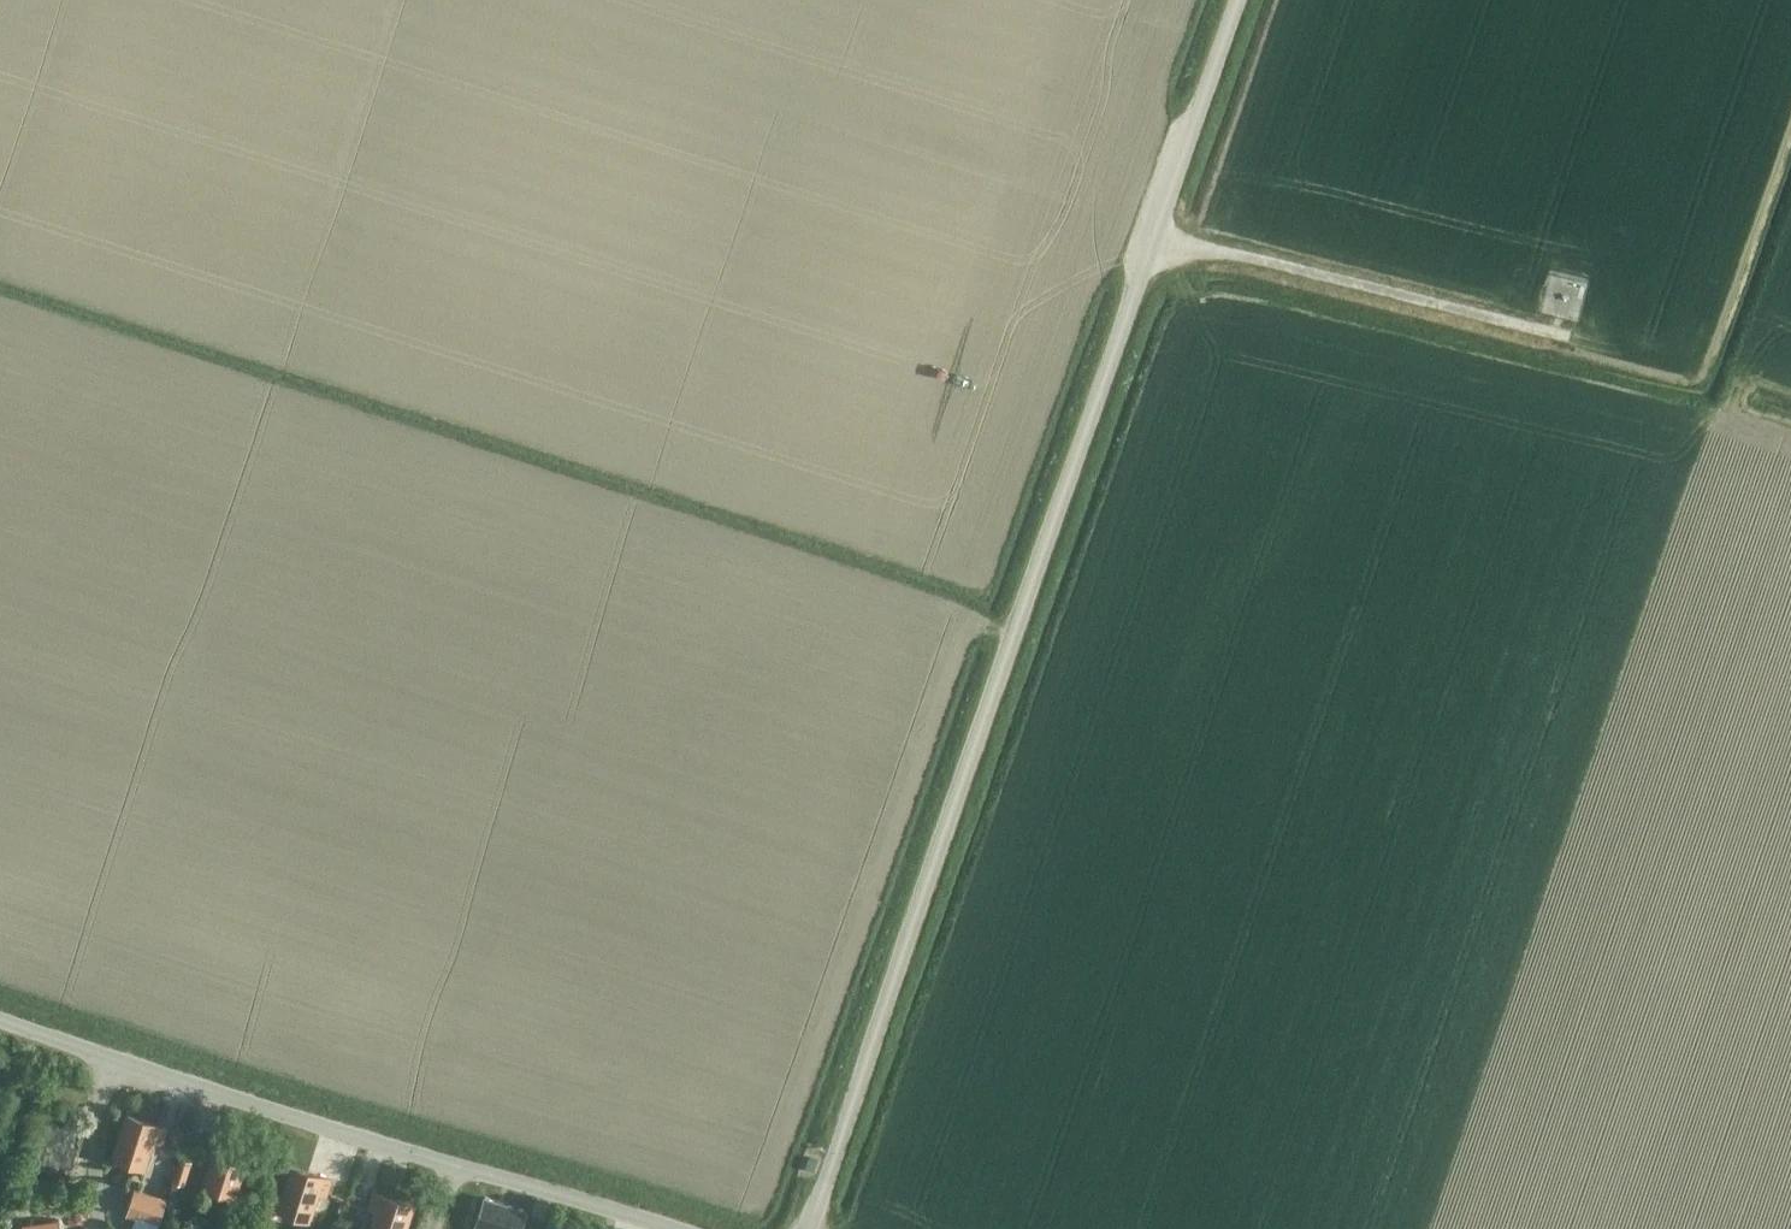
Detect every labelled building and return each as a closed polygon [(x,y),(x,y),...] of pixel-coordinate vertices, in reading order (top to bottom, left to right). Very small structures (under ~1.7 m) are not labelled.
[(160,1141),(164,1126),(126,1114),(112,1158),(143,1168),(152,1139),(160,1141)] [(83,1150),(83,1128),(61,1127),(61,1116),(46,1116),(45,1149),(83,1150)] [(233,1196),(247,1152),(208,1140),(203,1155),(211,1157),(202,1186),(233,1196)] [(184,1183),(190,1159),(177,1155),(171,1180),(184,1183)] [(324,1193),(329,1178),(290,1166),(276,1210),(308,1220),(317,1191),(324,1193)] [(156,1224),(165,1196),(140,1188),(135,1204),(129,1202),(125,1214),(156,1224)] [(411,1204),(372,1192),(368,1207),(375,1209),(369,1228),(403,1228),(411,1204)] [(524,1210),(483,1197),(472,1228),(518,1228),(524,1210)] [(168,1204),(165,1214),(172,1216),(175,1206),(168,1204)] [(546,1228),(564,1228),(565,1224),(550,1218),(546,1228)]
